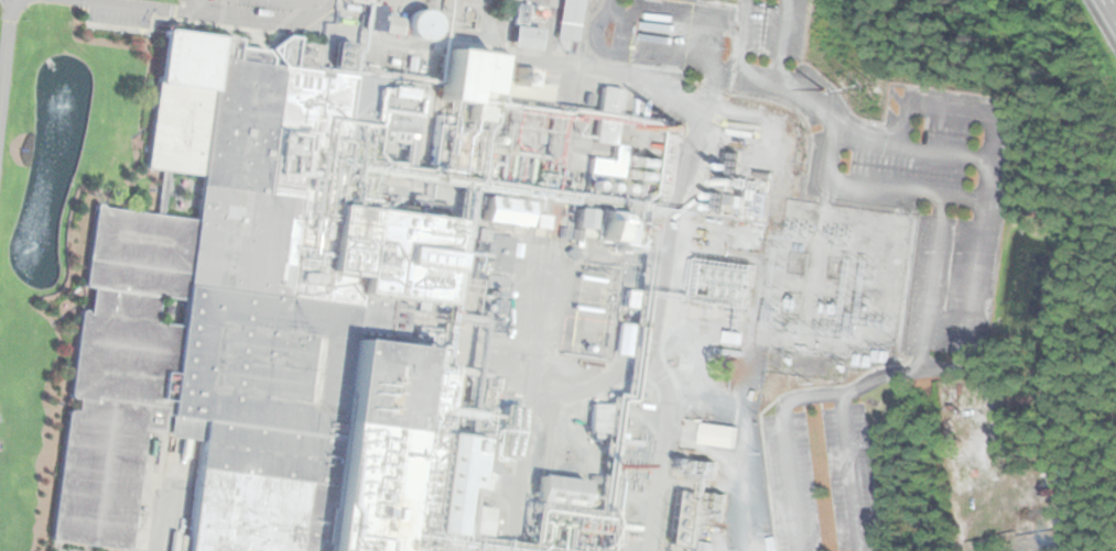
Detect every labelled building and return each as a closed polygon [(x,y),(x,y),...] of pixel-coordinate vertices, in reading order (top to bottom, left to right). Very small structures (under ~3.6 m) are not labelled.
[(558,41),(579,43),(584,0),(563,0),(558,41)] [(512,50),(542,52),(543,31),(529,30),(530,7),(516,6),(512,50)] [(181,8),(32,531),(103,550),(121,550),(159,418),(203,457),(176,550),(550,550),(556,549),(548,514),(587,505),(592,487),(548,475),(527,549),(496,540),(448,325),(445,312),(481,186),(478,171),(496,108),(517,103),(181,8)] [(438,13),(415,13),(415,41),(438,41),(438,13)] [(404,34),(404,19),(385,19),(385,14),(370,14),(370,34),(404,34)] [(600,110),(621,114),(625,91),(604,87),(600,110)] [(617,145),(617,123),(598,123),(598,145),(617,145)] [(531,229),(534,203),(486,197),(483,223),(531,229)] [(598,212),(579,210),(577,229),(596,231),(598,212)] [(640,218),(602,212),(598,241),(635,246),(640,218)] [(510,273),(512,238),(493,237),(491,272),(510,273)] [(613,406),(591,406),(591,434),(613,434),(613,406)] [(736,451),(739,430),(702,424),(699,445),(736,451)] [(997,465),(1008,465),(1008,449),(997,449),(997,465)]
